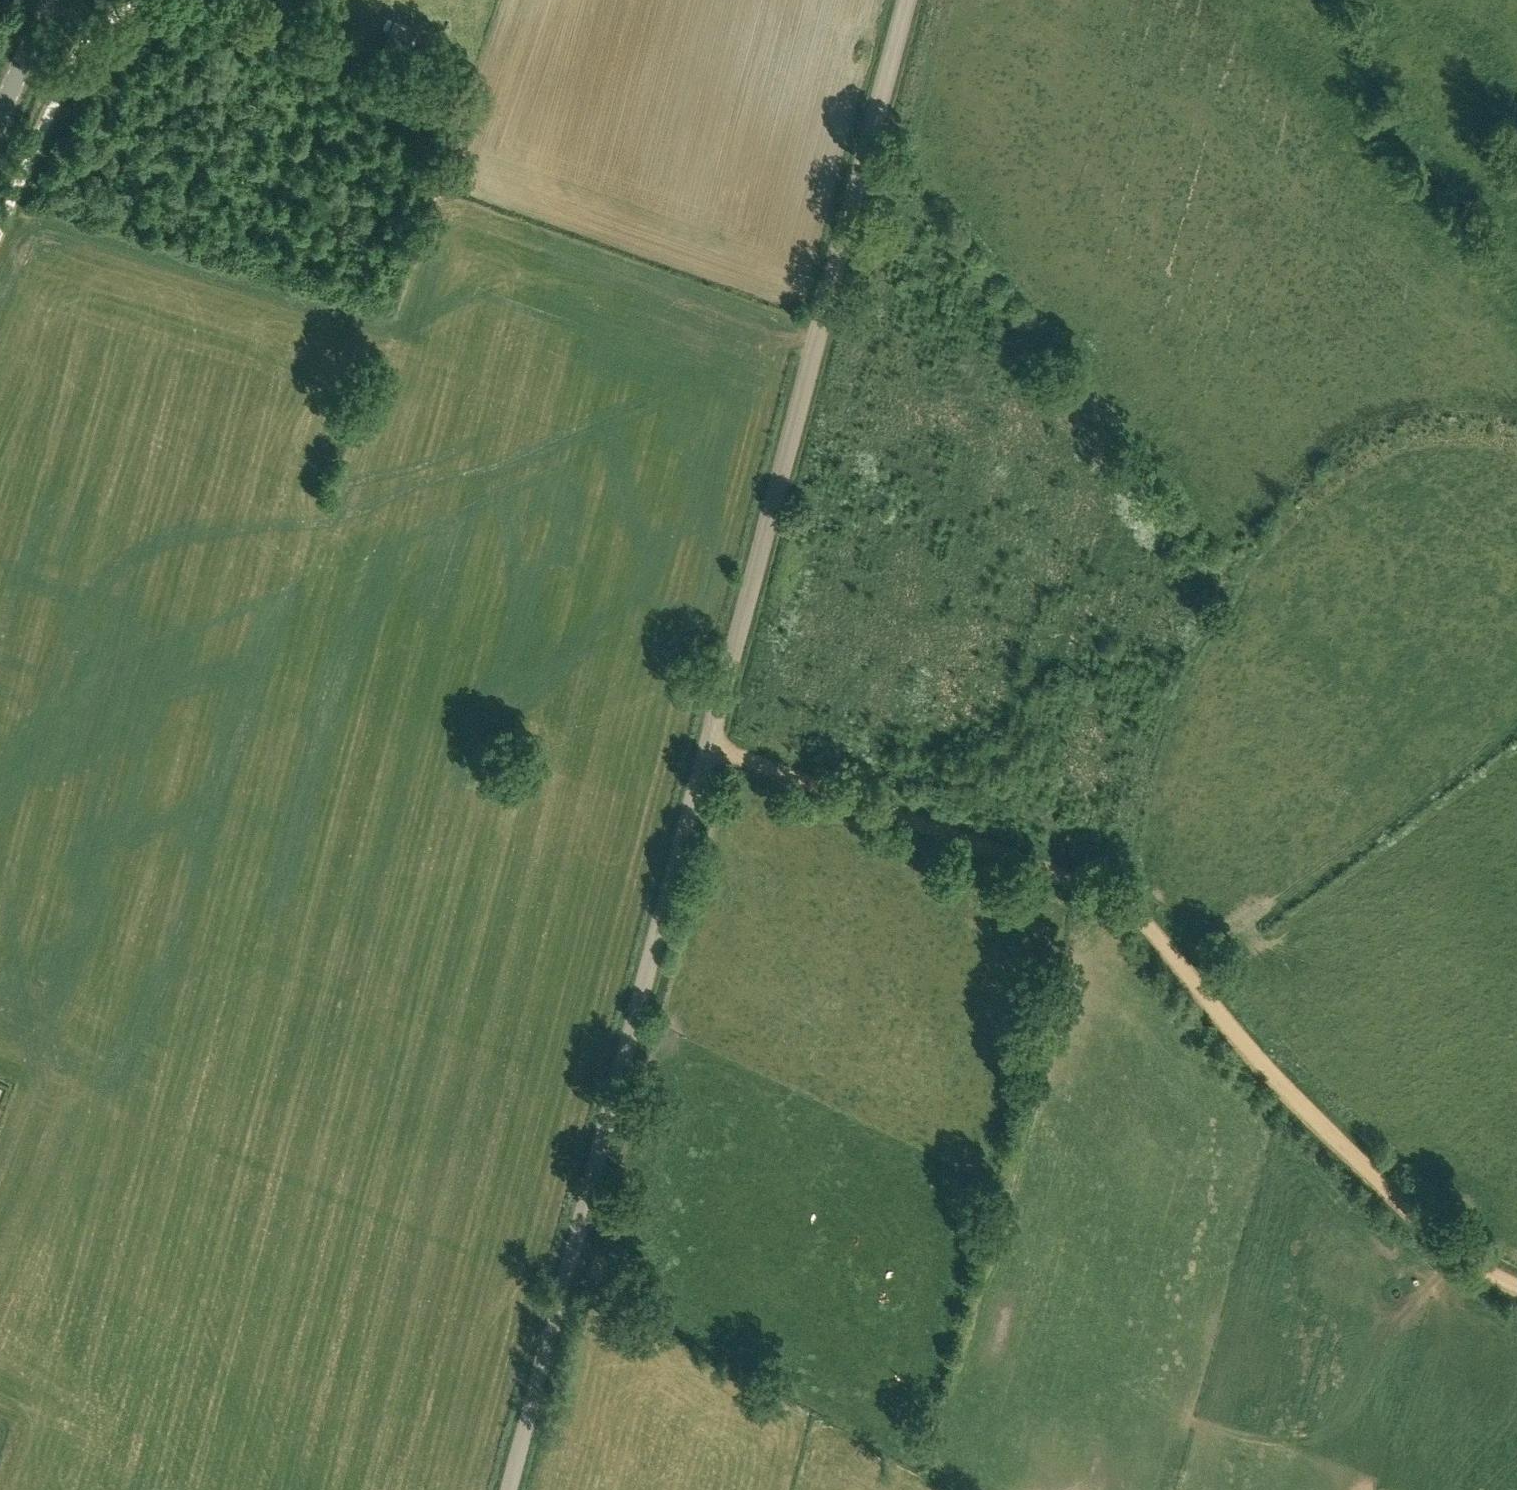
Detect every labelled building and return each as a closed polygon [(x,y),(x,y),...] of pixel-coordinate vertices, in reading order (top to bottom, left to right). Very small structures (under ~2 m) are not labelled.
[(417,63),(424,46),(412,42),(418,26),(394,18),(382,47),(406,56),(406,58),(417,63)] [(11,1086),(0,1082),(0,1115),(11,1086)]
